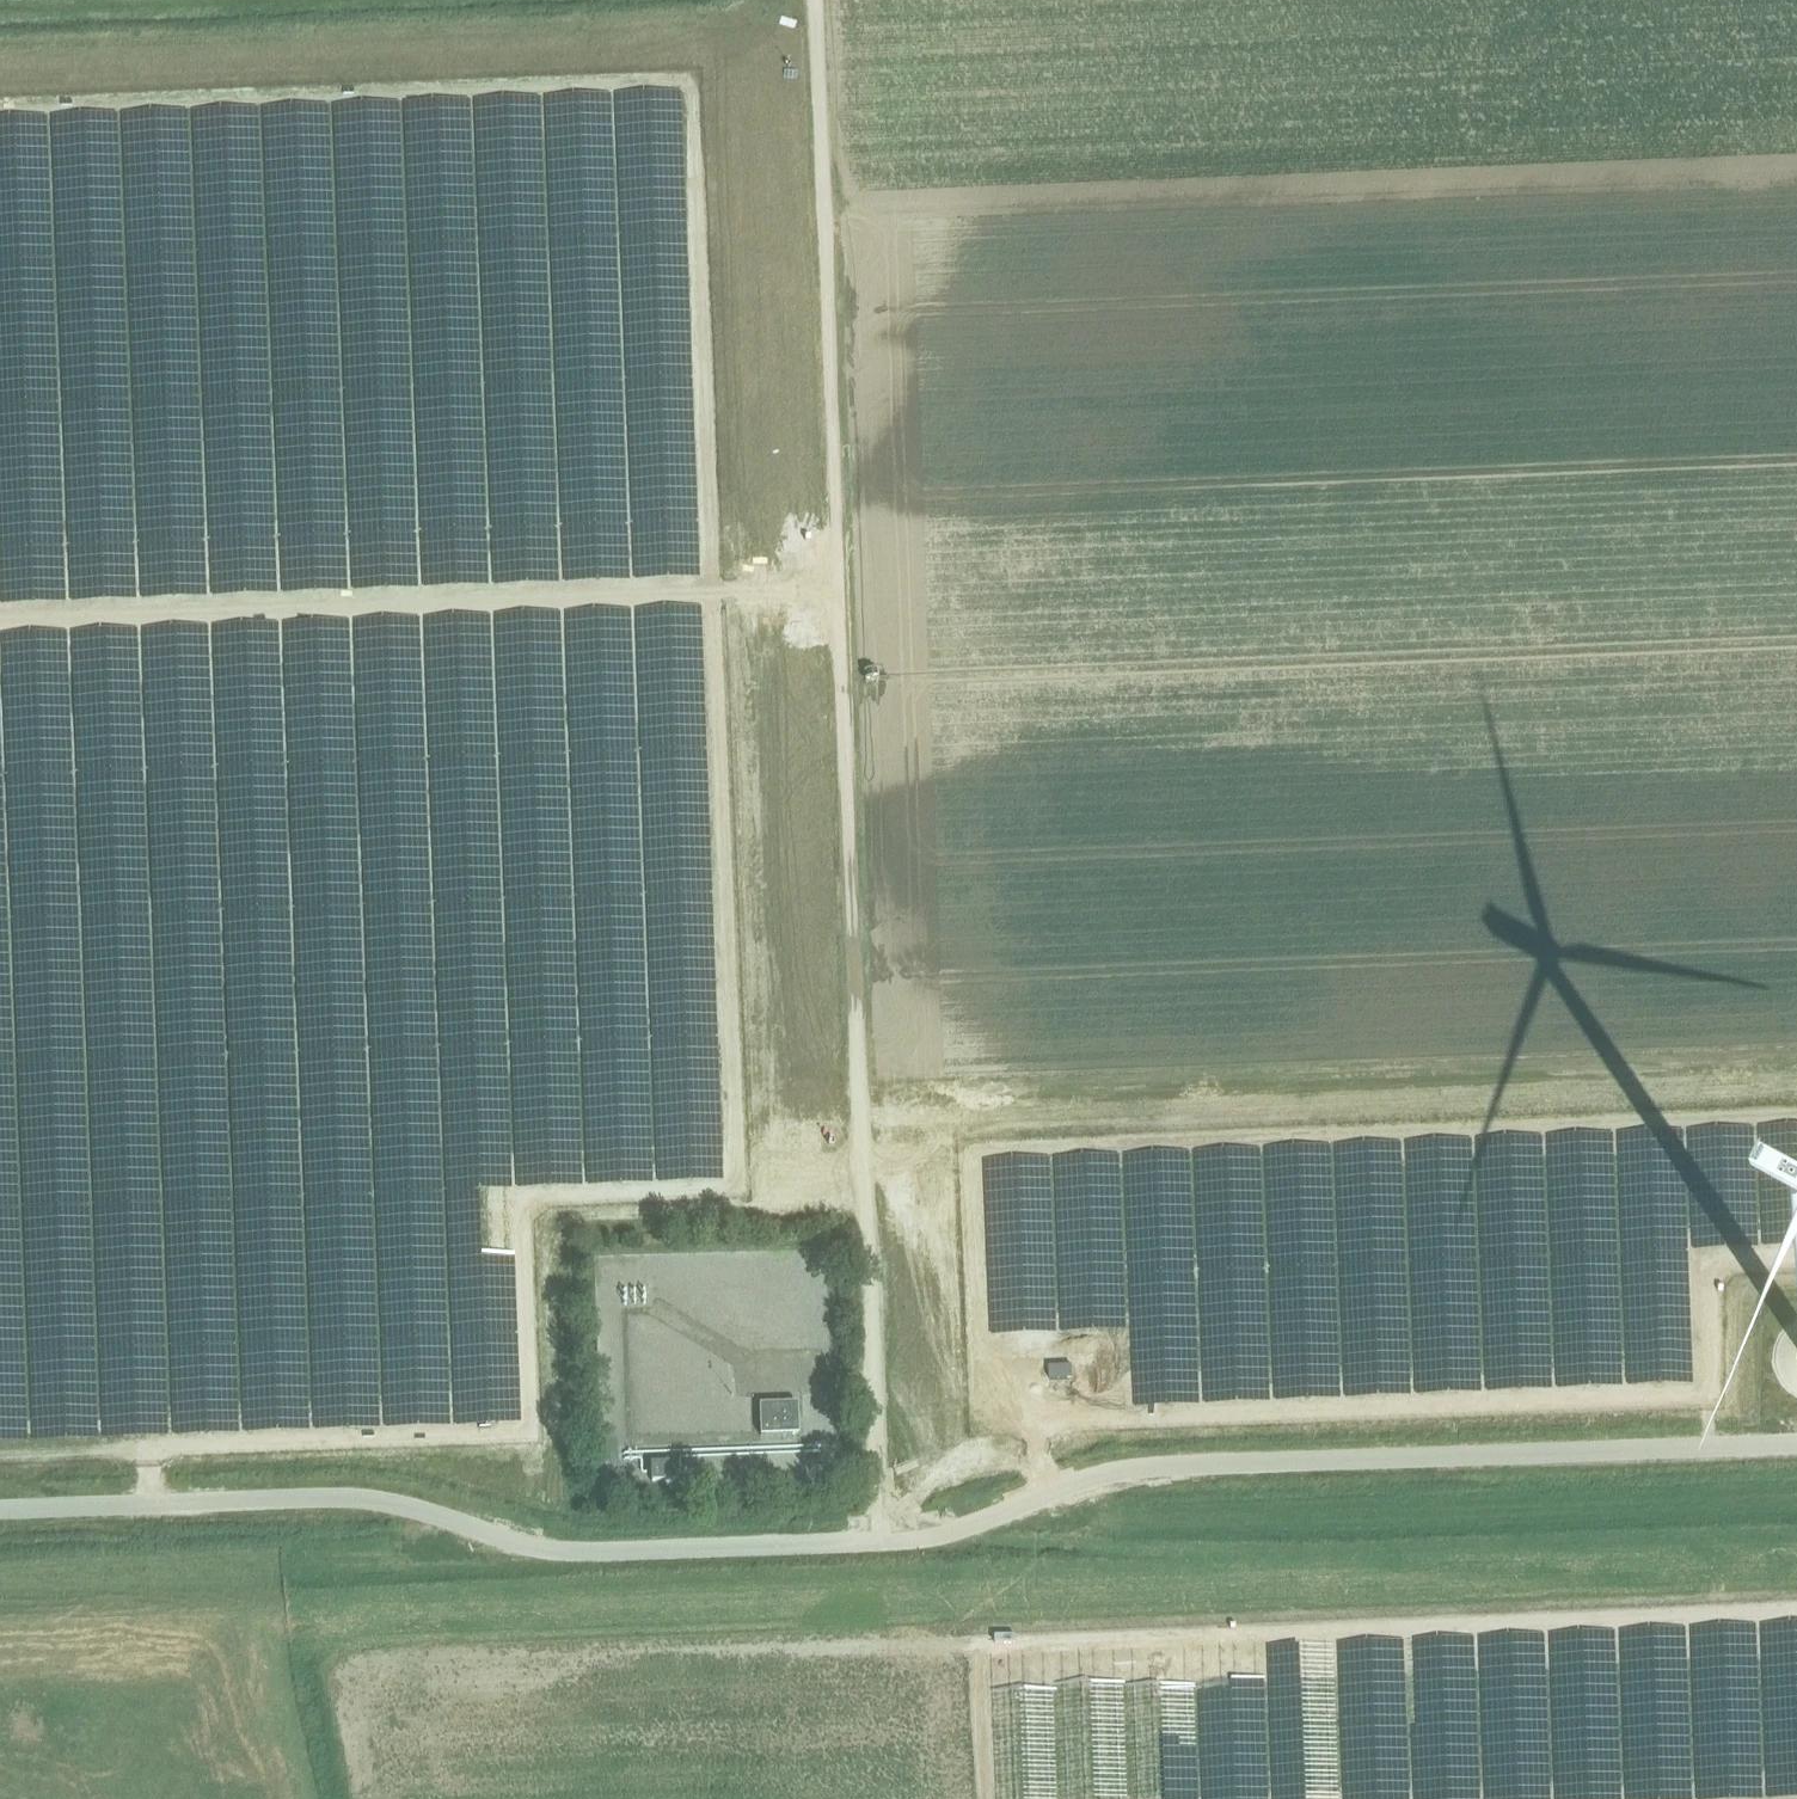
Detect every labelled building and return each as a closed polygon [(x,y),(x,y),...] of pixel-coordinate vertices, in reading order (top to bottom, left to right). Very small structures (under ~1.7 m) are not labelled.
[(759,1406),(761,1437),(799,1435),(798,1404),(759,1406)] [(676,1463),(651,1464),(652,1482),(676,1482),(676,1463)]
